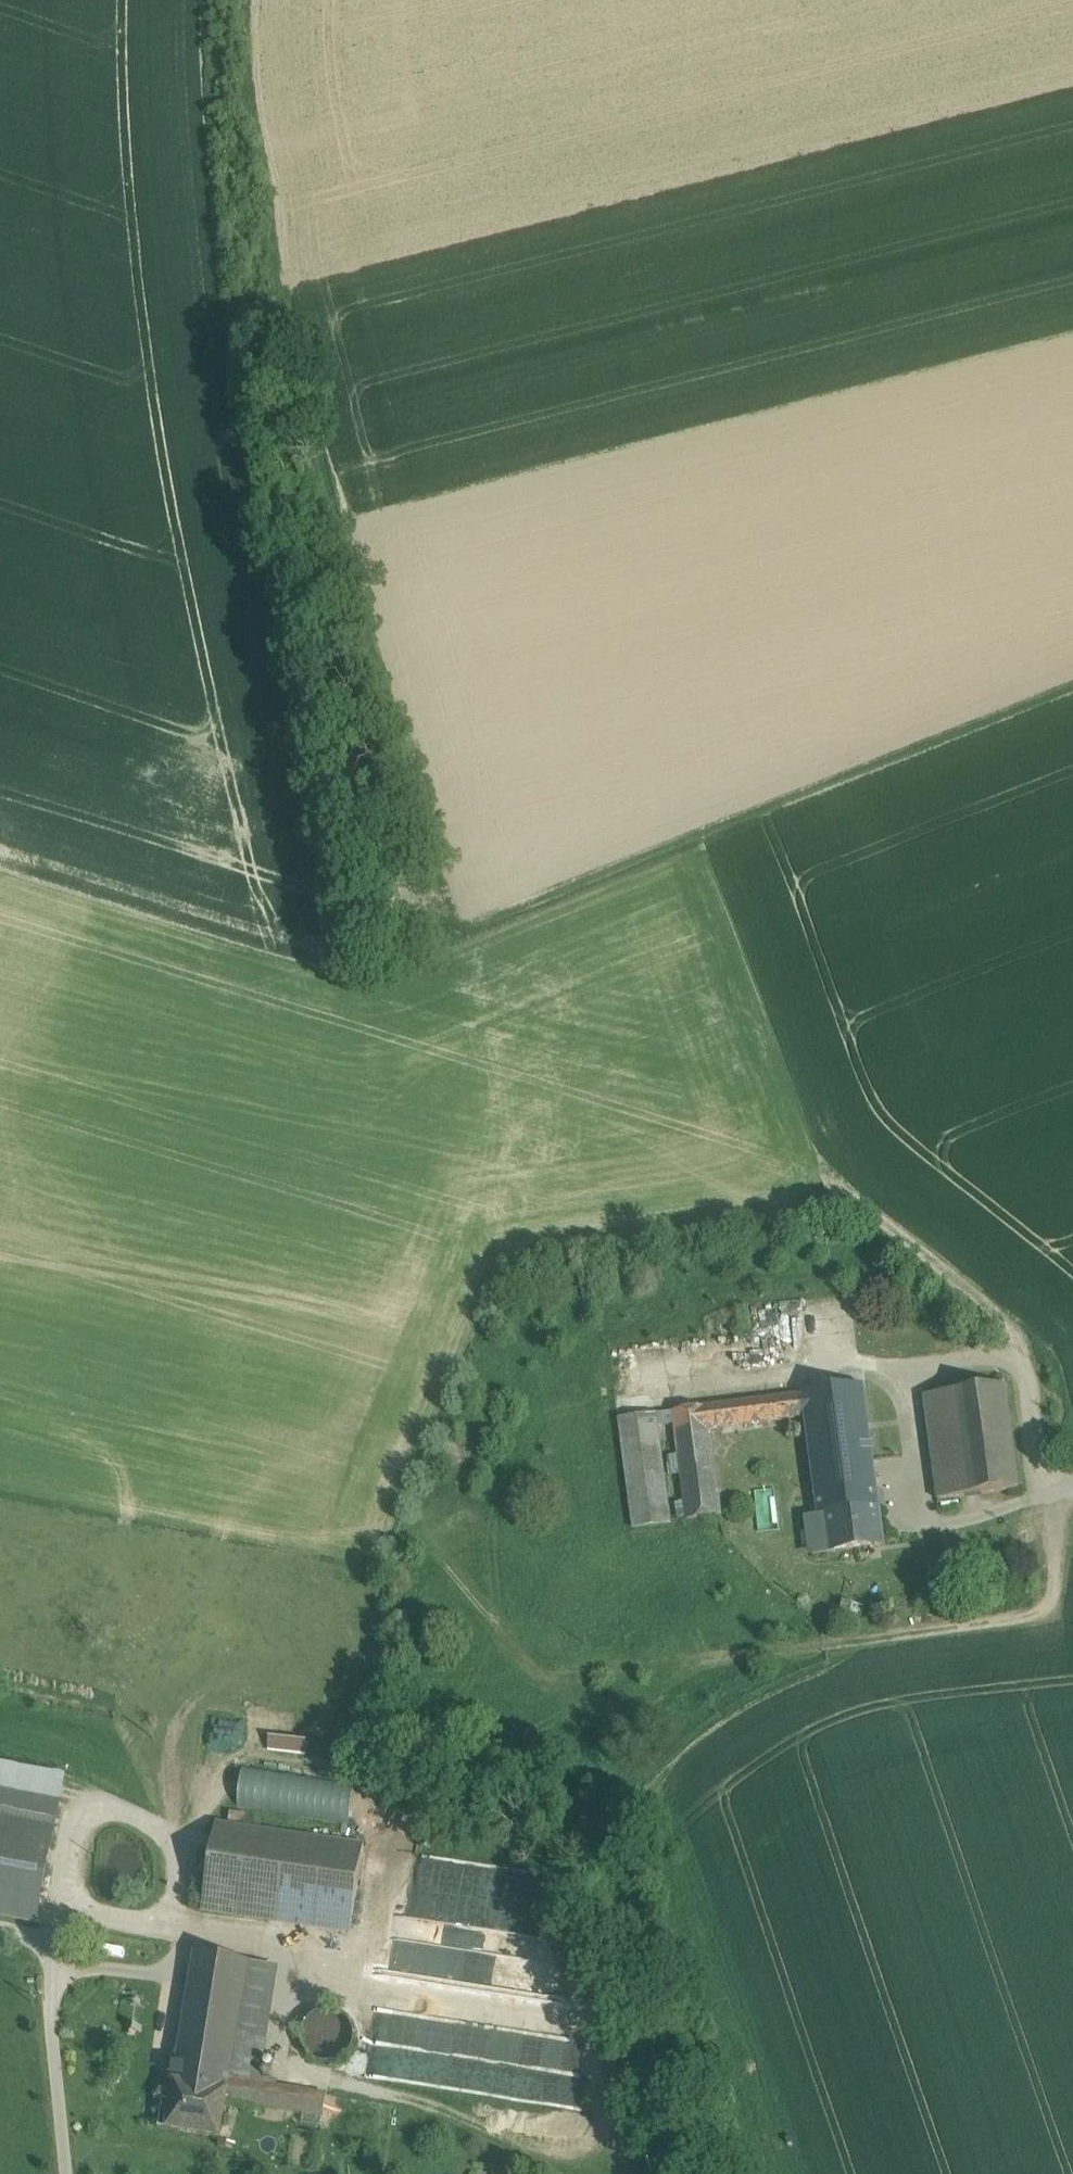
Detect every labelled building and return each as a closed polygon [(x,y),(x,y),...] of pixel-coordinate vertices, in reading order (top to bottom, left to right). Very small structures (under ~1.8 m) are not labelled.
[(1006,1385),(925,1396),(939,1500),(1019,1489),(1006,1385)] [(708,1408),(712,1430),(807,1417),(820,1516),(826,1515),(879,1508),(880,1507),(864,1387),(708,1408)] [(712,1430),(708,1408),(674,1413),(676,1425),(680,1456),(682,1476),(686,1502),(688,1520),(723,1516),(712,1430)] [(656,1415),(658,1427),(676,1425),(674,1413),(656,1415)] [(658,1427),(656,1415),(621,1420),(636,1529),(671,1524),(658,1427)] [(682,1476),(680,1456),(665,1458),(667,1478),(682,1476)] [(688,1520),(686,1502),(675,1503),(677,1522),(688,1520)] [(879,1508),(826,1515),(831,1551),(883,1544),(879,1508)] [(808,1554),(831,1551),(826,1515),(820,1516),(804,1517),(808,1554)] [(229,1802),(343,1817),(346,1793),(312,1789),(313,1777),(234,1766),(229,1802)] [(58,1807),(0,1796),(0,1916),(36,1923),(58,1807)] [(364,1845),(216,1822),(202,1910),(352,1931),(364,1845)] [(277,2087),(230,2080),(249,1962),(195,1954),(175,2081),(229,2090),(227,2102),(324,2117),(328,2096),(277,2087)] [(249,1962),(230,2080),(277,2087),(278,2081),(261,2079),(279,1967),(249,1962)] [(353,2047),(355,2037),(352,2027),(347,2019),(338,2013),(328,2012),(318,2014),(310,2019),(304,2028),(303,2038),(305,2048),(310,2056),(319,2061),(329,2063),(339,2061),(347,2055),(353,2047)] [(229,2090),(175,2081),(172,2101),(164,2100),(159,2128),(221,2138),(227,2102),(229,2090)]
